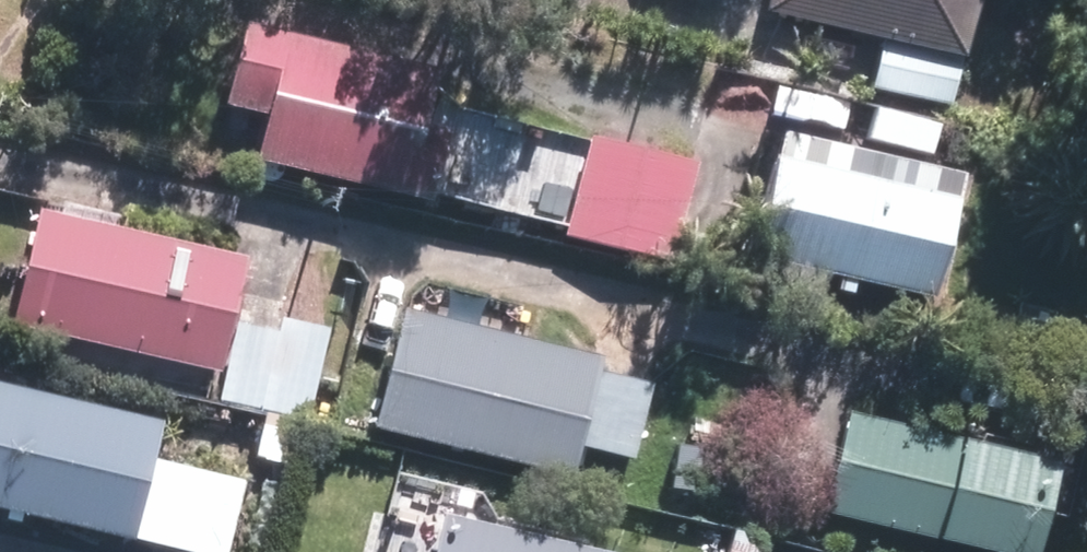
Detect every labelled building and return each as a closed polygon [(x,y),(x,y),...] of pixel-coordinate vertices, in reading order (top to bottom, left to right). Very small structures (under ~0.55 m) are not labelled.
[(783,19),(970,57),(981,0),(787,0),(783,19)] [(473,79),(250,18),(229,97),(281,111),(268,159),(438,205),(473,79)] [(967,65),(886,46),(876,87),(957,107),(967,65)] [(965,180),(783,138),(756,251),(939,293),(965,180)] [(701,167),(601,140),(576,232),(676,259),(701,167)] [(249,255),(49,208),(21,329),(221,375),(249,255)] [(608,360),(405,310),(377,422),(580,472),(587,445),(637,458),(655,383),(605,371),(608,360)] [(0,378),(0,507),(133,539),(163,417),(0,378)] [(847,423),(829,505),(1044,551),(1046,551),(1064,471),(847,423)] [(729,441),(676,436),(671,483),(724,489),(729,441)] [(451,512),(441,551),(620,551),(451,512)]
